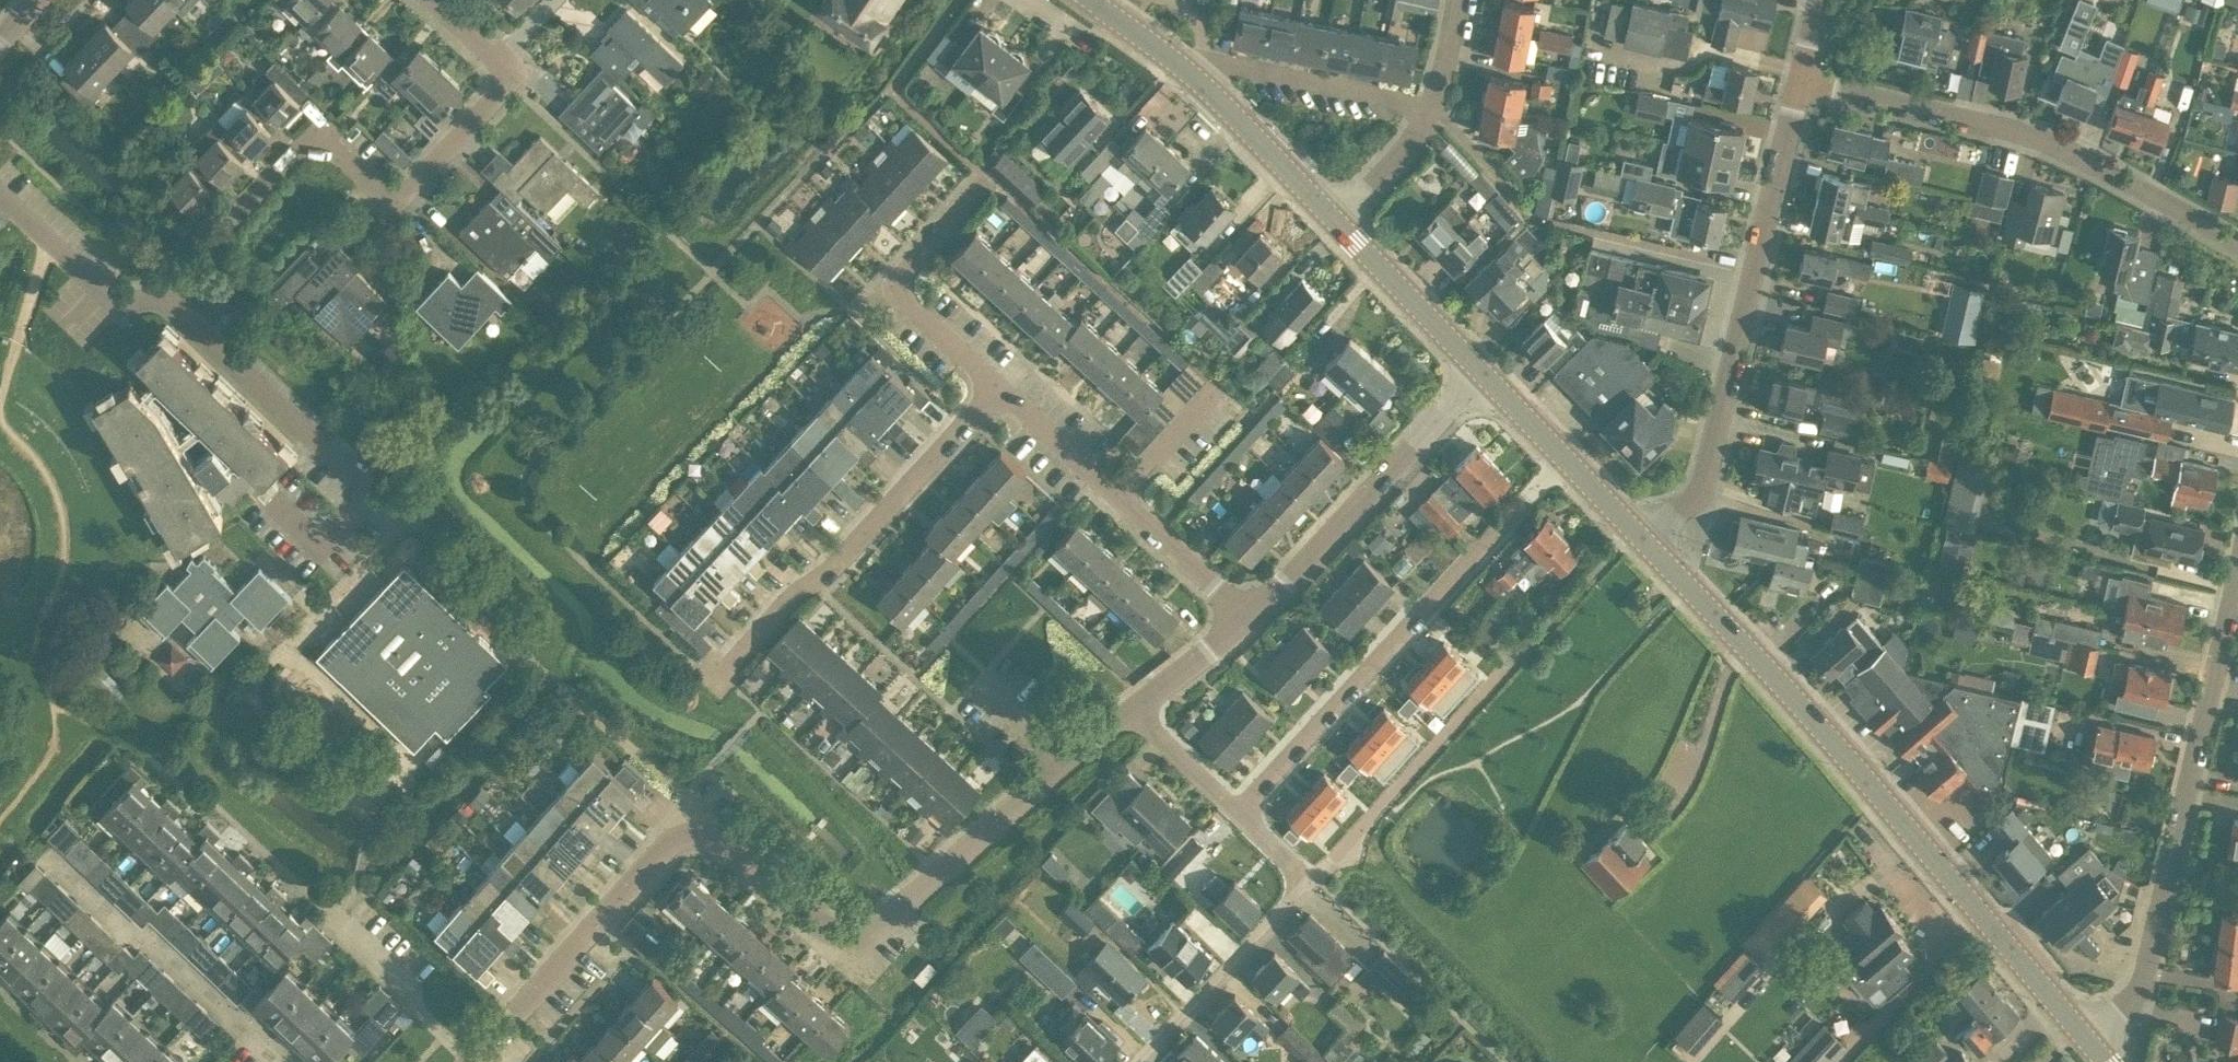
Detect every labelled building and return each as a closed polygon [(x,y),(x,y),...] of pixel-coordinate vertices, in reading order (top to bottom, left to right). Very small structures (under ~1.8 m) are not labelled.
[(151,43),(162,31),(156,25),(175,5),(184,14),(185,13),(171,0),(129,0),(152,22),(142,33),(151,43)] [(185,13),(197,0),(171,0),(185,13)] [(308,18),(300,26),(301,26),(326,0),(290,0),(308,18)] [(301,26),(310,35),(318,27),(337,46),(361,23),(362,22),(341,1),(340,2),(337,0),(326,0),(301,26)] [(712,0),(636,0),(655,18),(662,10),(682,29),(683,30),(712,0)] [(899,0),(821,0),(816,6),(870,43),(899,0)] [(1385,14),(1397,16),(1400,1),(1395,0),(1394,4),(1387,3),(1385,14)] [(1613,0),(1612,0),(1604,32),(1621,36),(1629,4),(1613,0)] [(1727,0),(1690,0),(1689,7),(1701,10),(1701,8),(1719,13),(1712,43),(1734,48),(1740,21),(1769,28),(1773,10),(1727,0)] [(1773,10),(1775,0),(1727,0),(1773,10)] [(1634,1),(1624,44),(1686,58),(1689,44),(1663,38),(1666,25),(1670,10),(1634,1)] [(1500,30),(1529,36),(1534,8),(1505,2),(1500,30)] [(2211,25),(2216,7),(2203,2),(2202,7),(2188,3),(2184,17),(2211,25)] [(1263,47),(1270,14),(1241,7),(1234,41),(1263,47)] [(686,62),(676,53),(628,8),(609,28),(616,34),(608,42),(605,39),(593,52),(605,63),(620,77),(621,78),(632,66),(628,62),(637,53),(667,82),(686,62)] [(1907,9),(1906,10),(1902,12),(1900,19),(1903,22),(1896,53),(1895,53),(1895,55),(1925,62),(1926,58),(1948,63),(1955,34),(1937,30),(1941,17),(1907,9)] [(674,37),(682,29),(662,10),(655,18),(674,37)] [(795,22),(782,13),(778,18),(791,27),(795,22)] [(1270,14),(1263,47),(1293,53),(1300,20),(1270,14)] [(87,41),(115,68),(134,48),(140,54),(151,43),(142,33),(132,43),(107,20),(87,41)] [(1300,20),(1293,53),(1321,59),(1329,26),(1300,20)] [(230,35),(219,23),(208,35),(219,46),(230,35)] [(368,85),(372,80),(395,56),(391,51),(392,51),(371,30),(370,31),(361,23),(337,46),(329,54),(340,64),(348,56),(368,75),(363,80),(368,85)] [(1982,57),(1988,31),(1989,27),(1973,24),(1966,53),(1982,57)] [(1666,25),(1663,38),(1689,44),(1692,32),(1666,25)] [(988,30),(987,30),(981,26),(965,47),(954,39),(935,64),(969,91),(1005,45),(1000,41),(1000,39),(1000,38),(1000,36),(1000,35),(999,34),(998,33),(997,31),(994,30),(992,29),(990,29),(988,30)] [(1329,26),(1321,59),(1350,65),(1357,32),(1329,26)] [(1540,27),(1537,44),(1553,47),(1556,30),(1540,27)] [(1529,36),(1500,30),(1494,58),(1524,63),(1529,36)] [(1553,47),(1569,51),(1572,34),(1556,30),(1553,47)] [(1988,31),(1982,57),(1979,71),(1992,74),(1989,85),(2019,92),(2027,57),(2020,55),(2024,39),(1988,31)] [(1357,32),(1350,65),(1379,71),(1386,38),(1357,32)] [(1386,38),(1379,71),(1409,78),(1416,44),(1386,38)] [(2222,55),(2225,42),(2212,38),(2209,52),(2222,55)] [(96,88),(115,68),(87,41),(67,62),(70,65),(60,76),(91,106),(102,94),(96,88)] [(2112,80),(2123,49),(2107,42),(2100,62),(2076,52),(2075,56),(2062,51),(2052,76),(2064,81),(2056,102),(2084,113),(2091,96),(2103,101),(2112,80)] [(232,56),(232,50),(227,45),(220,53),(228,61),(232,56)] [(1011,48),(1010,49),(1005,45),(969,91),(970,92),(979,80),(1002,98),(993,109),(1004,118),(1024,92),(1013,84),(1029,64),(1024,59),(1024,58),(1024,57),(1024,55),(1023,54),(1023,53),(1022,51),(1020,50),(1020,49),(1018,48),(1016,48),(1015,48),(1013,48),(1011,48)] [(417,94),(443,66),(421,46),(404,64),(395,56),(372,80),(390,97),(404,82),(417,94)] [(2123,49),(2112,80),(2127,86),(2140,53),(2124,47),(2123,49)] [(1056,66),(1065,75),(1075,65),(1066,56),(1056,66)] [(249,87),(282,120),(302,100),(301,99),(310,90),(277,58),(267,68),(276,78),(258,96),(249,87)] [(1568,79),(1571,67),(1548,62),(1546,75),(1568,79)] [(620,77),(605,63),(599,69),(599,70),(559,112),(601,151),(634,115),(645,125),(657,112),(647,102),(641,109),(613,83),(620,77)] [(443,66),(417,94),(430,106),(416,121),(432,136),(449,117),(441,109),(463,85),(443,66)] [(1750,104),(1758,72),(1732,66),(1726,88),(1707,84),(1704,97),(1724,101),(1724,99),(1750,104)] [(696,79),(706,88),(715,79),(705,69),(696,79)] [(2144,84),(2158,89),(2163,75),(2156,73),(2157,72),(2149,70),(2144,84)] [(309,89),(315,83),(308,76),(302,82),(309,89)] [(1485,104),(1540,116),(1540,114),(1519,110),(1524,83),(1490,76),(1485,104)] [(1550,95),(1552,83),(1533,79),(1530,92),(1550,95)] [(2158,89),(2144,84),(2144,85),(2141,83),(2136,97),(2122,92),(2118,102),(2116,102),(2106,129),(2133,139),(2147,101),(2153,103),(2158,89)] [(2205,86),(2197,84),(2194,95),(2203,97),(2205,86)] [(220,117),(253,150),(273,129),(272,129),(281,120),(282,120),(249,87),(239,98),(248,107),(230,125),(221,116),(220,117)] [(1669,97),(1640,90),(1635,114),(1664,120),(1669,97)] [(1041,159),(1046,159),(1056,148),(1071,162),(1090,141),(1088,139),(1108,117),(1080,91),(1060,112),(1058,110),(1038,131),(1043,136),(1033,146),(1033,151),(1041,159)] [(2203,99),(2194,96),(2192,105),(2199,107),(2202,105),(2203,99)] [(2230,105),(2203,99),(2201,107),(2220,112),(2231,114),(2233,106),(2230,105)] [(154,110),(143,100),(134,109),(144,120),(154,110)] [(2147,101),(2133,139),(2160,148),(2170,121),(2143,111),(2147,101)] [(1540,116),(1485,104),(1479,133),(1502,137),(1511,143),(1516,148),(1505,159),(1527,184),(1545,156),(1543,152),(1541,145),(1539,139),(1539,130),(1539,123),(1540,116)] [(199,152),(225,179),(245,158),(244,158),(252,149),(253,150),(220,117),(192,146),(199,152)] [(1690,117),(1684,145),(1737,157),(1738,149),(1741,150),(1745,135),(1742,134),(1743,130),(1734,127),(1735,124),(1720,121),(1719,124),(1690,117)] [(863,123),(853,133),(861,141),(870,131),(863,123)] [(1907,182),(1912,162),(1886,156),(1890,140),(1871,136),(1871,133),(1835,125),(1828,155),(1864,164),(1864,162),(1875,164),(1873,174),(1907,182)] [(1122,169),(1125,172),(1135,181),(1167,145),(1146,126),(1125,148),(1121,145),(1111,156),(1102,148),(1080,171),(1092,182),(1080,195),(1090,204),(1122,169)] [(376,138),(385,147),(404,165),(413,155),(385,128),(376,138)] [(888,143),(928,180),(947,159),(916,130),(901,146),(893,138),(888,143)] [(494,178),(503,186),(518,201),(526,192),(546,211),(569,187),(587,204),(601,190),(542,134),(509,168),(505,166),(494,178)] [(1582,141),(1570,138),(1566,159),(1577,162),(1582,141)] [(869,164),(909,201),(928,180),(888,143),(886,146),(894,153),(882,166),(874,158),(869,164)] [(1168,188),(1189,165),(1167,145),(1135,181),(1136,182),(1147,170),(1157,179),(1146,191),(1157,201),(1137,225),(1150,237),(1172,212),(1162,203),(1172,192),(1168,188)] [(1735,165),(1737,157),(1684,145),(1678,172),(1707,179),(1706,182),(1721,186),(1721,183),(1730,185),(1731,180),(1735,181),(1738,166),(1735,165)] [(225,179),(199,152),(192,146),(182,156),(191,165),(172,185),(196,208),(217,187),(216,187),(225,178),(225,179)] [(1029,205),(1045,187),(1003,150),(989,167),(1029,205)] [(1636,177),(1651,180),(1654,164),(1625,157),(1622,172),(1637,176),(1636,177)] [(1585,163),(1560,158),(1552,194),(1576,200),(1585,163)] [(826,176),(832,170),(825,163),(819,170),(826,176)] [(845,179),(890,221),(909,201),(869,164),(867,166),(875,174),(863,186),(849,174),(845,179)] [(1545,166),(1543,179),(1541,187),(1541,188),(1551,190),(1556,168),(1545,166)] [(1488,199),(1499,189),(1480,168),(1469,177),(1488,199)] [(2005,205),(2007,205),(2014,176),(1984,169),(1977,198),(1978,198),(1978,199),(2005,205)] [(1871,185),(1852,180),(1824,174),(1817,200),(1887,217),(1888,210),(1866,205),(1871,185)] [(2214,174),(2208,201),(2235,208),(2237,194),(2237,180),(2214,174)] [(1651,180),(1636,177),(1630,205),(1674,216),(1670,230),(1717,241),(1718,238),(1721,239),(1724,228),(1721,227),(1725,207),(1700,201),(1700,198),(1681,193),(1682,190),(1650,183),(1651,180)] [(826,199),(867,237),(885,217),(890,221),(845,179),(842,182),(851,190),(839,203),(830,195),(826,199)] [(2052,236),(2063,193),(2031,185),(2024,214),(2009,210),(2002,236),(2022,242),(2025,229),(2052,236)] [(564,244),(518,201),(503,186),(461,230),(503,270),(508,265),(513,270),(536,246),(550,259),(564,244)] [(1207,239),(1235,208),(1210,186),(1194,203),(1192,201),(1180,214),(1183,216),(1172,228),(1192,246),(1202,235),(1207,239)] [(1508,227),(1522,214),(1499,189),(1488,199),(1485,203),(1508,227)] [(1537,191),(1532,208),(1549,213),(1554,196),(1537,191)] [(1125,193),(1119,199),(1123,203),(1129,196),(1125,193)] [(807,219),(848,257),(867,237),(826,199),(823,202),(832,210),(820,223),(811,215),(807,219)] [(1436,250),(1468,219),(1458,208),(1449,199),(1417,230),(1436,250)] [(1978,199),(1978,201),(1971,199),(1968,212),(2001,220),(2005,205),(1978,199)] [(1860,241),(1865,221),(1885,226),(1887,217),(1817,200),(1810,229),(1860,241)] [(1028,214),(1021,222),(1041,240),(1048,233),(1028,214)] [(1127,215),(1115,228),(1127,239),(1139,227),(1127,215)] [(782,226),(771,216),(765,223),(775,233),(782,226)] [(1953,230),(1974,236),(1977,223),(1956,218),(1953,230)] [(848,257),(807,219),(804,223),(813,230),(801,243),(793,235),(786,243),(796,252),(798,250),(829,278),(848,257)] [(1468,219),(1436,250),(1455,269),(1487,239),(1478,229),(1468,219)] [(619,231),(622,235),(627,235),(630,232),(630,227),(627,224),(623,224),(619,227),(619,231)] [(1507,325),(1534,299),(1546,288),(1518,259),(1538,240),(1525,226),(1466,282),(1485,302),(1484,305),(1492,313),(1495,313),(1507,325)] [(1139,227),(1127,239),(1138,250),(1150,237),(1139,227)] [(2069,240),(2072,229),(2063,227),(2060,238),(2069,240)] [(2100,268),(2117,273),(2113,289),(2124,292),(2123,295),(2148,301),(2159,253),(2135,248),(2138,234),(2110,228),(2100,268)] [(974,274),(996,249),(976,230),(953,256),(974,274)] [(1243,294),(1282,253),(1260,232),(1237,257),(1248,267),(1232,283),(1243,294)] [(1048,233),(1041,240),(1061,259),(1068,251),(1048,233)] [(1908,261),(1912,246),(1872,237),(1868,252),(1908,261)] [(375,316),(390,300),(357,269),(362,264),(340,243),(321,263),(310,252),(278,284),(291,296),(294,293),(321,318),(348,344),(375,316)] [(1868,279),(1871,264),(1805,248),(1799,274),(1831,282),(1834,271),(1868,279)] [(996,249),(974,274),(994,293),(1017,268),(996,249)] [(1068,251),(1061,259),(1081,277),(1088,269),(1068,251)] [(1631,335),(1632,335),(1657,348),(1662,330),(1679,334),(1680,328),(1696,332),(1708,279),(1590,251),(1576,309),(1597,314),(1595,319),(1627,326),(1625,333),(1631,335)] [(1189,255),(1163,282),(1176,295),(1192,279),(1202,268),(1189,255)] [(1202,268),(1192,279),(1203,291),(1224,269),(1212,257),(1202,268)] [(501,311),(513,299),(478,266),(461,284),(448,271),(416,305),(432,320),(438,314),(464,338),(495,306),(501,311)] [(1017,268),(994,293),(1014,311),(1037,286),(1017,268)] [(1088,269),(1081,277),(1101,295),(1108,287),(1088,269)] [(1299,326),(1324,298),(1302,278),(1262,323),(1277,337),(1292,320),(1299,326)] [(1986,287),(1952,280),(1940,333),(1974,341),(1986,287)] [(1558,301),(1564,295),(1563,287),(1557,281),(1547,292),(1558,301)] [(1037,286),(1014,311),(1017,314),(1015,317),(1023,324),(1025,321),(1034,329),(1057,304),(1037,286)] [(1108,287),(1101,295),(1121,313),(1128,306),(1108,287)] [(2237,349),(2237,331),(2177,317),(2182,296),(2152,289),(2143,327),(2171,333),(2182,336),(2237,349)] [(1991,306),(2010,310),(2013,297),(2013,295),(1994,290),(1994,293),(1991,306)] [(1853,315),(1856,299),(1828,292),(1824,308),(1853,315)] [(1209,297),(1194,312),(1222,339),(1235,325),(1227,317),(1228,316),(1213,301),(1209,297)] [(1057,304),(1034,329),(1054,347),(1083,316),(1082,315),(1076,322),(1057,304)] [(2119,304),(2116,317),(2142,323),(2145,311),(2119,304)] [(1128,306),(1121,313),(1141,332),(1148,324),(1128,306)] [(1238,321),(1239,322),(1244,316),(1236,307),(1228,316),(1227,317),(1235,325),(1238,321)] [(1083,316),(1054,347),(1054,348),(1060,342),(1079,359),(1103,334),(1083,316)] [(1837,346),(1843,323),(1813,316),(1810,329),(1787,324),(1780,353),(1820,363),(1824,343),(1837,346)] [(1569,337),(1560,328),(1557,332),(1544,319),(1522,341),(1543,362),(1546,360),(1556,370),(1588,340),(1577,329),(1569,337)] [(1241,324),(1239,322),(1238,321),(1235,325),(1222,339),(1236,352),(1254,333),(1242,323),(1241,324)] [(2154,344),(2168,347),(2171,333),(2143,327),(2119,321),(2113,344),(2130,348),(2131,344),(2153,349),(2154,344)] [(1148,324),(1141,332),(1161,350),(1168,342),(1148,324)] [(290,452),(289,452),(164,332),(137,359),(263,480),(290,452)] [(1103,334),(1079,359),(1099,378),(1123,352),(1103,334)] [(405,349),(400,335),(386,348),(396,358),(405,349)] [(1593,335),(1589,338),(1588,340),(1556,370),(1557,370),(1554,373),(1604,424),(1603,425),(1604,425),(1636,394),(1656,374),(1625,342),(1593,335)] [(1917,335),(1914,349),(1926,352),(1930,339),(1917,335)] [(2182,336),(2180,343),(2191,346),(2188,357),(2237,369),(2237,349),(2182,336)] [(1348,385),(1372,358),(1349,338),(1325,364),(1348,385)] [(1296,344),(1267,378),(1278,388),(1296,369),(1313,348),(1305,340),(1299,347),(1296,344)] [(831,348),(823,341),(814,350),(822,357),(831,348)] [(1168,342),(1161,350),(1182,369),(1188,362),(1189,361),(1168,342)] [(1267,378),(1296,344),(1295,343),(1284,356),(1275,348),(1257,369),(1267,378)] [(890,360),(887,363),(874,351),(860,366),(883,386),(878,391),(897,408),(909,395),(922,407),(931,397),(911,378),(907,382),(903,378),(906,375),(890,360)] [(1123,352),(1099,378),(1120,396),(1143,370),(1123,352)] [(1372,358),(1348,385),(1371,405),(1395,378),(1372,358)] [(1181,370),(1198,386),(1206,378),(1188,362),(1182,369),(1181,370)] [(877,416),(896,434),(905,425),(892,413),(897,408),(878,391),(883,386),(860,366),(847,381),(881,412),(877,416)] [(1143,370),(1120,396),(1140,414),(1140,415),(1143,412),(1150,403),(1158,396),(1163,389),(1143,370)] [(1173,379),(1191,395),(1198,386),(1181,370),(1173,379)] [(2122,403),(2109,400),(2053,387),(2046,416),(2102,429),(2103,424),(2166,438),(2171,417),(2225,429),(2232,398),(2128,374),(2122,403)] [(1165,387),(1183,403),(1191,395),(1173,379),(1165,387)] [(1854,438),(1861,407),(1844,403),(1847,393),(1790,379),(1789,383),(1774,379),(1767,408),(1798,415),(1801,401),(1817,404),(1818,398),(1844,404),(1841,418),(1824,414),(1820,431),(1854,438)] [(851,420),(870,437),(883,423),(896,435),(896,434),(877,416),(881,412),(847,381),(833,395),(855,415),(851,420)] [(157,409),(141,394),(130,383),(94,404),(179,546),(223,519),(157,409)] [(1158,396),(1175,412),(1183,403),(1165,387),(1163,389),(1158,396)] [(1653,412),(1636,394),(1604,425),(1640,462),(1673,429),(1676,411),(1665,400),(1653,412)] [(849,446),(869,464),(878,454),(865,442),(870,437),(851,420),(855,415),(833,395),(820,409),(853,441),(849,446)] [(1150,403),(1168,420),(1175,412),(1158,396),(1150,403)] [(1260,419),(1267,425),(1286,405),(1279,398),(1260,419)] [(1143,412),(1160,428),(1168,420),(1150,403),(1143,412)] [(1349,451),(1336,438),(1352,421),(1334,404),(1325,413),(1325,412),(1324,413),(1321,410),(1314,418),(1317,420),(1312,425),(1344,455),(1349,451)] [(1928,416),(1941,419),(1944,408),(1931,405),(1928,416)] [(824,448),(843,466),(856,452),(869,464),(849,446),(853,441),(820,409),(807,424),(828,444),(824,448)] [(1135,420),(1153,436),(1160,428),(1143,412),(1140,415),(1140,414),(1135,420)] [(1242,439),(1249,445),(1267,425),(1260,419),(1242,439)] [(1127,428),(1145,445),(1153,436),(1135,420),(1127,428)] [(823,474),(842,492),(851,482),(838,471),(843,466),(824,448),(828,444),(807,424),(793,438),(827,470),(823,474)] [(1145,445),(1127,428),(1119,437),(1137,454),(1145,445)] [(1942,433),(1936,459),(1952,463),(1958,437),(1942,433)] [(2119,499),(2132,502),(2135,490),(2125,487),(2128,471),(2139,473),(2146,440),(2115,433),(2114,437),(2097,433),(2084,490),(2120,499),(2119,499)] [(1344,459),(1319,436),(1301,456),(1325,479),(1344,459)] [(798,477),(816,494),(829,480),(842,492),(823,474),(827,470),(793,438),(780,452),(802,473),(798,477)] [(1224,459),(1231,465),(1249,445),(1242,439),(1224,459)] [(1823,485),(1823,483),(1824,482),(1848,488),(1856,457),(1828,450),(1825,464),(1797,457),(1797,443),(1782,440),(1776,452),(1761,448),(1760,453),(1756,454),(1755,460),(1757,463),(1756,466),(1789,474),(1789,476),(1823,485)] [(197,459),(210,475),(214,481),(232,467),(214,445),(197,459)] [(2020,471),(2025,449),(2012,445),(2011,449),(2006,468),(2020,471)] [(1455,499),(1493,462),(1477,446),(1439,484),(1422,501),(1438,517),(1455,499)] [(1909,456),(1884,450),(1882,459),(1907,465),(1909,456)] [(799,506),(815,521),(824,511),(811,499),(816,494),(798,477),(802,473),(780,452),(766,467),(797,495),(793,500),(799,506)] [(983,472),(1008,495),(1027,475),(1001,452),(983,472)] [(1325,479),(1301,456),(1282,476),(1307,499),(1325,479)] [(2211,496),(2217,468),(2181,460),(2181,462),(2155,456),(2151,474),(2177,479),(2175,488),(2190,491),(2187,502),(2207,506),(2210,496),(2211,496)] [(1206,479),(1213,485),(1231,465),(1224,459),(1206,479)] [(1928,459),(1924,476),(1945,481),(1949,463),(1928,459)] [(1438,517),(1449,529),(1472,508),(1469,505),(1480,495),(1485,500),(1508,478),(1493,462),(1455,499),(1438,517)] [(768,504),(786,520),(799,506),(793,500),(797,495),(766,467),(762,463),(749,477),(772,499),(768,504)] [(1943,522),(1974,529),(1989,470),(1958,463),(1943,522)] [(1816,513),(1823,485),(1789,476),(1789,474),(1756,466),(1753,479),(1768,482),(1764,500),(1816,513)] [(965,493),(990,516),(1008,495),(983,472),(965,493)] [(1288,519),(1307,499),(1282,476),(1264,496),(1288,519)] [(772,499),(749,477),(735,492),(769,524),(766,528),(772,535),(773,534),(785,546),(795,536),(782,524),(786,520),(768,504),(772,499)] [(1207,500),(1202,496),(1213,485),(1206,479),(1187,499),(1199,510),(1207,500)] [(1994,489),(2005,491),(2007,482),(1996,481),(1994,489)] [(741,532),(759,548),(772,535),(766,528),(769,524),(735,492),(722,506),(745,528),(741,532)] [(946,513),(972,536),(990,516),(965,493),(946,513)] [(1288,519),(1264,496),(1246,516),(1270,538),(1288,519)] [(2132,502),(2119,499),(2113,526),(2136,531),(2131,555),(2170,564),(2172,555),(2195,561),(2196,556),(2201,555),(2203,547),(2199,544),(2203,529),(2154,518),(2156,511),(2131,506),(2132,502)] [(1039,523),(1047,530),(1066,509),(1058,502),(1039,523)] [(739,557),(745,563),(758,575),(767,565),(755,553),(759,548),(741,532),(745,528),(722,506),(709,520),(743,552),(739,557)] [(1859,537),(1864,515),(1834,509),(1828,530),(1859,537)] [(946,513),(928,533),(933,537),(954,556),(972,536),(946,513)] [(1807,542),(1794,539),(1796,528),(1741,515),(1740,521),(1733,520),(1727,546),(1734,547),(1732,553),(1775,563),(1770,584),(1804,592),(1813,553),(1805,551),(1807,542)] [(1270,538),(1246,516),(1227,536),(1251,559),(1270,538)] [(1504,588),(1505,589),(1562,534),(1563,530),(1558,525),(1554,526),(1547,519),(1524,541),(1524,540),(1511,553),(1516,560),(1498,577),(1507,586),(1504,588)] [(709,520),(695,534),(718,556),(714,560),(732,577),(745,563),(739,557),(743,552),(709,520)] [(1076,565),(1099,540),(1079,521),(1056,546),(1076,565)] [(1020,543),(1028,550),(1047,530),(1039,523),(1020,543)] [(1965,547),(1968,534),(1942,528),(1933,564),(1951,568),(1957,545),(1965,547)] [(1386,543),(1376,533),(1367,543),(1377,553),(1386,543)] [(712,586),(731,603),(740,594),(728,582),(732,577),(714,560),(718,556),(695,534),(682,549),(716,581),(712,586)] [(1578,551),(1562,534),(1505,589),(1507,592),(1511,589),(1509,587),(1525,573),(1533,582),(1549,566),(1555,573),(1578,551)] [(915,557),(940,580),(958,560),(954,556),(933,537),(915,557)] [(1363,543),(1356,537),(1347,547),(1354,554),(1363,543)] [(1096,584),(1119,559),(1099,540),(1076,565),(1096,584)] [(1002,563),(1010,570),(1028,550),(1020,543),(1002,563)] [(688,589),(705,605),(718,592),(731,604),(731,603),(712,586),(716,581),(682,549),(668,563),(691,585),(688,589)] [(1402,574),(1413,562),(1403,553),(1392,565),(1402,574)] [(204,554),(198,561),(193,556),(188,565),(191,568),(173,587),(168,582),(139,612),(164,635),(182,616),(198,631),(188,642),(212,666),(241,636),(232,627),(246,612),(264,629),(293,598),(260,566),(237,590),(214,568),(217,565),(204,554)] [(1879,603),(1889,562),(1861,555),(1858,565),(1855,578),(1851,596),(1879,603)] [(405,564),(383,586),(317,655),(415,748),(436,726),(448,737),(492,690),(486,685),(508,662),(459,616),(478,595),(438,557),(419,577),(405,564)] [(897,577),(922,600),(940,580),(915,557),(897,577)] [(1116,602),(1139,577),(1119,559),(1096,584),(1116,602)] [(1342,583),(1371,611),(1393,587),(1364,560),(1342,583)] [(2083,561),(2080,573),(2089,575),(2092,563),(2083,561)] [(691,585),(668,563),(654,578),(669,592),(656,607),(705,652),(714,642),(704,633),(714,622),(701,610),(705,605),(688,589),(691,585)] [(984,583),(991,590),(1010,570),(1002,563),(984,583)] [(1044,600),(1051,592),(1031,573),(1023,581),(1044,600)] [(2114,607),(2181,622),(2185,604),(2148,595),(2152,580),(2122,573),(2114,607)] [(922,600),(897,577),(878,598),(904,621),(922,600)] [(1136,620),(1159,595),(1139,577),(1116,602),(1136,620)] [(965,603),(973,609),(991,590),(984,583),(965,603)] [(1371,611),(1342,583),(1320,607),(1349,634),(1371,611)] [(1051,592),(1044,600),(1064,619),(1071,611),(1051,592)] [(1159,595),(1136,620),(1156,639),(1179,614),(1159,595)] [(947,623),(955,629),(973,609),(965,603),(947,623)] [(1455,603),(1445,615),(1453,622),(1463,611),(1455,603)] [(1499,623),(1508,614),(1498,604),(1489,613),(1499,623)] [(2181,622),(2114,607),(2109,631),(2166,644),(2167,639),(2177,641),(2181,622)] [(1987,619),(2013,625),(2013,624),(2013,622),(2013,620),(2012,618),(2012,617),(2011,615),(2010,614),(2009,613),(2008,611),(2006,610),(2005,610),(2003,609),(2001,609),(2000,609),(1998,609),(1996,609),(1995,610),(1993,610),(1992,611),(1990,613),(1989,614),(1988,615),(1988,617),(1987,618),(1987,619)] [(1071,611),(1064,619),(1084,637),(1091,629),(1071,611)] [(1468,627),(1479,642),(1497,628),(1487,613),(1468,627)] [(1844,681),(1886,646),(1857,614),(1847,623),(1846,622),(1811,653),(1829,674),(1834,670),(1844,681)] [(784,675),(821,635),(800,615),(771,647),(788,662),(780,671),(784,675)] [(2099,644),(2102,628),(2055,617),(2054,618),(2044,615),(2041,627),(2052,630),(2051,634),(2070,638),(2099,644)] [(1952,638),(1974,643),(1978,625),(1956,619),(1952,638)] [(955,629),(947,623),(928,642),(936,649),(955,629)] [(1281,649),(1311,677),(1333,653),(1303,626),(1281,649)] [(1883,634),(1897,652),(1906,645),(1892,627),(1883,634)] [(1091,629),(1084,637),(1103,655),(1111,647),(1091,629)] [(1466,635),(1461,631),(1456,637),(1465,646),(1471,640),(1466,635)] [(821,635),(784,675),(788,678),(796,669),(809,681),(801,690),(805,694),(842,653),(821,635)] [(1281,638),(1276,643),(1282,648),(1287,643),(1281,638)] [(2070,638),(2063,664),(2093,671),(2099,644),(2070,638)] [(1442,642),(1425,662),(1461,694),(1478,674),(1442,642)] [(1886,646),(1844,681),(1854,693),(1851,695),(1880,729),(1885,724),(1893,734),(1892,735),(1909,755),(1927,738),(1942,725),(1957,741),(1950,747),(1970,770),(1964,775),(1982,795),(2002,775),(1999,772),(2022,699),(2022,697),(2022,696),(1907,670),(1886,646)] [(1111,647),(1103,655),(1124,674),(1131,666),(1111,647)] [(1311,677),(1281,649),(1259,673),(1289,700),(1311,677)] [(842,653),(805,694),(808,696),(816,688),(829,699),(821,708),(825,713),(862,672),(842,653)] [(2127,678),(2124,691),(2123,694),(2131,695),(2128,711),(2151,716),(2154,701),(2163,703),(2170,671),(2130,662),(2130,664),(2115,661),(2112,675),(2127,678)] [(1425,662),(1407,681),(1443,714),(1461,694),(1425,662)] [(755,678),(763,670),(756,663),(748,672),(755,678)] [(862,672),(825,713),(828,715),(837,706),(850,718),(837,732),(841,736),(883,691),(862,672)] [(883,691),(841,736),(844,739),(853,730),(866,741),(858,751),(862,755),(899,714),(879,696),(883,691)] [(1220,715),(1251,742),(1272,719),(1242,691),(1220,715)] [(1408,695),(1402,701),(1411,709),(1417,703),(1408,695)] [(2044,749),(2054,705),(2022,697),(2022,699),(2012,742),(2044,749)] [(1402,701),(1397,707),(1406,716),(1411,709),(1402,701)] [(1382,708),(1364,728),(1400,760),(1418,740),(1382,708)] [(899,714),(862,755),(866,758),(874,748),(887,761),(878,769),(882,773),(920,733),(899,714)] [(1251,742),(1220,715),(1199,739),(1229,766),(1251,742)] [(789,726),(792,722),(786,716),(782,720),(789,726)] [(1188,717),(1180,725),(1189,734),(1197,727),(1188,717)] [(2092,746),(2090,753),(2087,768),(2127,777),(2130,762),(2148,766),(2155,736),(2097,723),(2096,730),(2090,728),(2086,744),(2092,746)] [(1970,770),(1950,747),(1957,741),(1942,725),(1927,738),(1938,750),(1915,770),(1938,797),(1964,775),(1970,770)] [(530,746),(543,733),(536,727),(524,739),(530,746)] [(1364,728),(1347,748),(1382,780),(1400,760),(1364,728)] [(920,733),(882,773),(885,776),(894,767),(907,779),(899,788),(903,792),(940,751),(920,733)] [(831,742),(825,736),(818,744),(824,749),(831,742)] [(846,748),(840,742),(835,747),(842,753),(846,748)] [(451,755),(440,743),(424,758),(436,770),(451,755)] [(842,755),(834,748),(833,746),(823,757),(832,766),(842,755)] [(594,751),(581,765),(605,787),(601,792),(619,808),(632,793),(645,804),(654,795),(633,777),(629,782),(594,751)] [(940,751),(903,792),(906,795),(915,786),(928,797),(920,807),(924,811),(961,770),(940,751)] [(118,830),(153,794),(143,784),(149,778),(133,762),(92,805),(118,830)] [(1346,762),(1341,768),(1350,776),(1356,770),(1346,762)] [(605,823),(619,834),(627,824),(614,812),(619,808),(601,792),(605,787),(581,765),(567,781),(602,812),(598,816),(605,823)] [(497,767),(494,771),(505,780),(507,778),(508,777),(497,767)] [(1341,786),(1355,802),(1376,783),(1362,767),(1341,786)] [(1341,768),(1335,774),(1345,782),(1350,776),(1341,768)] [(869,786),(850,769),(842,778),(861,795),(869,786)] [(1162,852),(1190,823),(1134,769),(1097,807),(1116,826),(1118,824),(1136,841),(1143,833),(1162,852)] [(954,820),(982,790),(961,770),(924,811),(926,813),(935,804),(948,816),(940,825),(947,833),(956,822),(954,820)] [(494,771),(492,774),(502,783),(505,780),(494,771)] [(1321,775),(1304,794),(1328,816),(1346,796),(1321,775)] [(574,822),(592,838),(605,823),(598,816),(602,812),(567,781),(554,795),(578,817),(574,822)] [(480,807),(492,794),(483,786),(471,799),(480,807)] [(153,794),(118,830),(134,845),(175,802),(168,796),(162,803),(153,794)] [(1304,794),(1287,814),(1311,836),(1328,816),(1304,794)] [(571,846),(592,864),(601,854),(588,843),(592,838),(574,822),(578,817),(554,795),(541,810),(576,842),(571,846)] [(175,802),(134,845),(150,861),(185,825),(175,815),(182,808),(175,802)] [(889,808),(882,802),(877,808),(883,814),(889,808)] [(2017,812),(2012,806),(1987,827),(2004,848),(1995,856),(2007,871),(2004,873),(2014,885),(2017,882),(2018,884),(2053,854),(2025,821),(2017,812)] [(460,807),(455,812),(463,820),(464,821),(469,815),(460,807)] [(2024,807),(2017,812),(2025,821),(2031,816),(2024,807)] [(547,851),(565,867),(578,852),(592,864),(571,846),(576,842),(541,810),(528,825),(552,846),(547,851)] [(54,841),(65,852),(84,832),(67,815),(47,835),(54,841)] [(2237,850),(2237,816),(2235,816),(2229,848),(2237,850)] [(215,826),(208,820),(208,819),(194,834),(185,825),(150,861),(166,877),(215,826)] [(1647,846),(1638,836),(1626,822),(1582,862),(1614,897),(1650,863),(1640,852),(1647,846)] [(911,824),(904,832),(914,841),(921,833),(911,824)] [(546,876),(566,893),(575,883),(562,871),(565,867),(547,851),(552,846),(528,825),(515,839),(550,871),(546,876)] [(215,826),(166,877),(173,870),(189,885),(224,848),(214,839),(221,832),(215,826)] [(439,826),(429,837),(437,844),(447,833),(439,826)] [(1287,828),(1282,834),(1291,842),(1296,836),(1287,828)] [(1171,877),(1203,844),(1192,834),(1160,867),(1171,877)] [(522,880),(539,896),(551,882),(565,894),(566,893),(546,876),(550,871),(515,839),(502,854),(525,875),(522,880)] [(84,854),(94,864),(102,855),(92,846),(84,854)] [(2119,857),(2111,867),(2104,863),(2089,846),(2058,872),(2071,887),(2040,914),(2066,945),(2075,937),(2083,930),(2116,901),(2124,875),(2131,864),(2119,857)] [(224,848),(189,885),(206,901),(248,857),(240,850),(233,857),(224,848)] [(1060,862),(1050,852),(1041,862),(1050,871),(1060,862)] [(94,864),(84,854),(76,863),(86,872),(94,864)] [(520,904),(540,922),(549,912),(535,900),(539,896),(522,880),(525,875),(502,854),(489,869),(524,900),(520,904)] [(420,861),(414,855),(406,863),(412,869),(420,861)] [(248,857),(206,901),(222,916),(257,880),(248,871),(254,863),(248,857)] [(45,870),(35,861),(19,878),(29,887),(45,870)] [(1134,876),(1140,870),(1130,861),(1121,870),(1128,876),(1134,876)] [(2051,879),(2058,874),(2053,868),(2046,874),(2051,879)] [(495,909),(514,925),(526,911),(539,923),(540,922),(520,904),(524,900),(489,869),(476,883),(500,904),(495,909)] [(666,894),(671,898),(663,907),(683,924),(713,891),(692,872),(684,882),(680,879),(666,894)] [(1240,925),(1259,904),(1234,880),(1228,887),(1214,875),(1201,889),(1240,925)] [(125,877),(117,885),(127,895),(135,887),(125,877)] [(1772,954),(1826,895),(1806,877),(1752,935),(1772,954)] [(257,880),(222,916),(239,932),(281,888),(273,881),(266,889),(257,880)] [(49,890),(59,900),(67,892),(56,882),(49,890)] [(385,883),(379,891),(388,900),(395,892),(385,883)] [(493,935),(513,952),(523,941),(510,930),(514,925),(495,909),(500,904),(476,883),(462,898),(498,930),(493,935)] [(127,895),(117,885),(109,894),(120,904),(127,895)] [(281,888),(239,932),(255,948),(290,911),(281,902),(287,895),(281,888)] [(59,900),(49,890),(41,898),(51,908),(59,900)] [(710,933),(732,909),(713,891),(683,924),(684,926),(692,917),(710,933)] [(469,938),(487,955),(499,941),(512,952),(513,952),(493,935),(498,930),(462,898),(449,913),(473,934),(469,938)] [(1082,934),(1094,920),(1071,898),(1058,912),(1082,934)] [(1864,957),(1900,927),(1881,905),(1875,911),(1866,900),(1844,919),(1853,930),(1846,936),(1864,957)] [(156,909),(167,919),(175,910),(165,901),(156,909)] [(27,925),(10,908),(0,918),(0,953),(27,925)] [(167,919),(156,909),(148,918),(159,927),(167,919)] [(730,952),(753,927),(732,909),(710,933),(730,952)] [(2223,910),(2219,942),(2237,945),(2237,911),(2223,910)] [(290,911),(255,948),(272,964),(295,940),(314,920),(307,913),(299,920),(290,911)] [(473,934),(449,913),(436,928),(471,959),(467,964),(487,982),(496,971),(483,959),(487,955),(469,938),(473,934)] [(82,922),(92,931),(100,923),(90,914),(82,922)] [(1332,983),(1356,957),(1310,914),(1289,936),(1300,946),(1297,950),(1332,983)] [(1185,982),(1210,956),(1172,919),(1147,946),(1185,982)] [(305,949),(323,929),(314,920),(295,940),(305,949)] [(92,931),(82,922),(75,930),(84,939),(92,931)] [(1133,952),(1145,940),(1127,922),(1114,933),(1133,952)] [(0,953),(0,965),(3,968),(0,971),(0,979),(3,982),(43,940),(27,925),(0,953)] [(654,956),(666,943),(646,925),(634,938),(654,956)] [(751,970),(773,945),(753,927),(730,952),(751,970)] [(1878,983),(1889,996),(1916,973),(1915,972),(1913,973),(1903,962),(1914,952),(1896,932),(1901,927),(1900,927),(1864,957),(1846,972),(1866,994),(1878,983)] [(52,928),(42,938),(55,950),(65,940),(52,928)] [(323,929),(305,949),(315,958),(333,939),(323,929)] [(2083,930),(2075,937),(2092,958),(2101,950),(2083,930)] [(190,941),(199,950),(207,942),(198,933),(190,941)] [(43,940),(3,982),(10,988),(17,981),(27,991),(60,956),(43,940)] [(1021,955),(1064,996),(1078,981),(1035,940),(1021,955)] [(199,950),(190,941),(182,950),(191,959),(199,950)] [(1123,999),(1143,978),(1106,942),(1077,973),(1089,985),(1098,976),(1123,999)] [(2219,942),(2215,976),(2237,979),(2237,945),(2219,942)] [(666,943),(654,956),(674,973),(681,966),(663,949),(668,944),(666,943)] [(115,953),(125,963),(133,955),(123,945),(115,953)] [(788,971),(789,970),(794,964),(773,945),(751,970),(771,988),(771,989),(788,970),(788,971)] [(1367,968),(1408,1006),(1425,989),(1384,950),(1367,968)] [(125,963),(115,953),(107,961),(118,971),(125,963)] [(1301,997),(1310,987),(1296,975),(1297,974),(1275,953),(1254,975),(1276,996),(1287,984),(1301,997)] [(1763,966),(1749,953),(1718,987),(1732,1000),(1763,966)] [(60,956),(27,991),(36,999),(29,1007),(37,1014),(76,972),(60,956)] [(914,976),(922,983),(937,967),(928,959),(914,976)] [(223,972),(233,982),(241,974),(231,964),(223,972)] [(274,1016),(306,981),(289,965),(249,1007),(257,1014),(264,1007),(274,1016)] [(681,966),(674,973),(694,992),(701,984),(681,966)] [(1972,1014),(2000,989),(1981,968),(1940,1004),(1955,1021),(1968,1009),(1972,1014)] [(156,977),(165,986),(173,978),(164,969),(156,977)] [(771,988),(764,995),(785,1014),(809,988),(789,970),(788,971),(788,970),(771,989),(771,988)] [(76,972),(37,1014),(43,1020),(50,1013),(60,1022),(93,988),(76,972)] [(233,982),(223,972),(215,981),(225,990),(233,982)] [(636,996),(659,1016),(676,997),(653,976),(636,996)] [(165,986),(156,977),(149,985),(158,994),(165,986)] [(306,981),(274,1016),(283,1024),(275,1032),(282,1039),(323,997),(306,981)] [(381,1021),(400,1002),(380,982),(361,1002),(381,1021)] [(701,984),(694,992),(715,1010),(722,1002),(701,984)] [(93,988),(60,1022),(69,1031),(62,1039),(69,1045),(117,995),(116,994),(108,1003),(93,988)] [(806,1032),(829,1006),(809,988),(785,1014),(806,1032)] [(2000,989),(1972,1014),(1976,1018),(1956,1036),(1965,1047),(1973,1041),(1978,1047),(2019,1011),(2000,989)] [(1258,1039),(1270,1027),(1236,994),(1213,1018),(1235,1039),(1245,1027),(1258,1039)] [(117,995),(69,1045),(75,1051),(89,1037),(99,1046),(133,1010),(117,995)] [(617,1016),(655,1050),(672,1032),(657,1018),(659,1016),(636,996),(617,1016)] [(1927,1006),(1916,996),(1902,1012),(1912,1022),(1927,1006)] [(323,997),(282,1039),(289,1046),(297,1038),(306,1046),(339,1012),(323,997)] [(1341,1034),(1324,1052),(1332,1060),(1336,1056),(1349,1042),(1366,1023),(1358,1016),(1338,997),(1327,1009),(1347,1027),(1341,1034)] [(189,1008),(198,1017),(206,1009),(196,1000),(189,1008)] [(722,1002),(715,1010),(736,1029),(745,1018),(725,1001),(723,1003),(722,1002)] [(1722,1018),(1704,1001),(1675,1034),(1693,1050),(1722,1018)] [(971,1043),(997,1016),(983,1002),(957,1030),(971,1043)] [(1062,1036),(1088,1061),(1103,1061),(1106,1059),(1105,1054),(1116,1042),(1111,1036),(1115,1032),(1101,1019),(1097,1024),(1085,1012),(1084,1012),(1073,1002),(1064,1011),(1065,1011),(1052,1024),(1063,1035),(1062,1036)] [(829,1006),(806,1032),(826,1050),(849,1024),(829,1006)] [(198,1017),(189,1008),(181,1016),(191,1025),(198,1017)] [(1006,1027),(1017,1016),(1010,1009),(999,1020),(1006,1027)] [(99,1046),(108,1055),(102,1061),(103,1061),(115,1061),(149,1026),(133,1010),(99,1046)] [(2237,1048),(2237,1015),(2222,1011),(2214,1043),(2237,1048)] [(306,1046),(316,1056),(310,1061),(324,1061),(356,1028),(339,1012),(306,1046)] [(599,1037),(622,1057),(639,1038),(654,1051),(655,1050),(617,1016),(599,1037)] [(745,1018),(736,1029),(756,1047),(766,1035),(747,1017),(746,1019),(745,1018)] [(1313,1048),(1314,1047),(1289,1023),(1277,1035),(1302,1059),(1308,1053),(1312,1058),(1308,1061),(1327,1061),(1313,1048)] [(1787,1061),(1831,1061),(1847,1046),(1824,1024),(1787,1061)] [(115,1061),(146,1061),(166,1042),(149,1026),(115,1061)] [(694,1048),(702,1055),(720,1035),(712,1028),(694,1048)] [(756,1047),(773,1061),(780,1061),(784,1058),(764,1040),(767,1036),(766,1035),(756,1047)] [(1196,1036),(1177,1056),(1179,1058),(1176,1061),(1224,1061),(1196,1036)] [(599,1037),(581,1057),(587,1061),(618,1061),(622,1057),(599,1037)] [(1916,1061),(1942,1061),(1950,1054),(1936,1041),(1916,1061)] [(146,1061),(178,1061),(182,1057),(166,1042),(146,1061)] [(1343,1061),(1355,1048),(1349,1042),(1336,1056),(1342,1061),(1343,1061)] [(1049,1059),(1034,1045),(1019,1061),(1052,1061),(1049,1059)] [(1782,1045),(1772,1055),(1779,1061),(1781,1061),(1790,1053),(1782,1045)] [(694,1048),(682,1061),(696,1061),(702,1055),(694,1048)] [(1344,1061),(1358,1061),(1364,1056),(1355,1048),(1343,1061),(1344,1061)] [(1961,1050),(1950,1061),(1973,1061),(1961,1050)] [(564,1061),(587,1061),(574,1051),(564,1061)]
